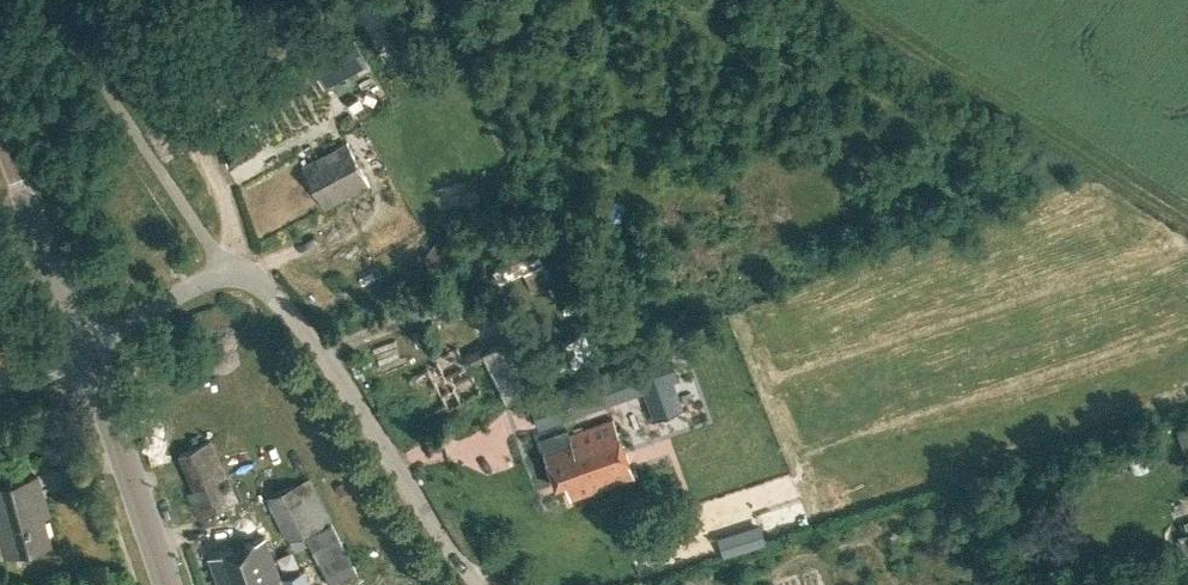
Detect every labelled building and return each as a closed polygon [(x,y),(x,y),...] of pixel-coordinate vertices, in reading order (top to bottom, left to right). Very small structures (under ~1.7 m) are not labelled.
[(354,38),(312,61),(324,82),(365,60),(354,38)] [(323,207),(368,183),(346,142),(302,166),(323,207)] [(514,356),(507,340),(484,351),(481,346),(465,354),(471,365),(486,359),(506,400),(541,384),(526,351),(514,356)] [(566,416),(590,408),(611,400),(638,390),(645,388),(654,416),(655,416),(654,411),(679,402),(681,407),(681,406),(671,379),(679,376),(678,375),(674,377),(665,351),(669,350),(669,349),(557,390),(566,416)] [(427,409),(444,404),(433,369),(417,374),(427,409)] [(613,418),(569,434),(567,427),(539,437),(556,485),(565,482),(570,498),(634,476),(613,418)] [(198,518),(237,500),(211,439),(179,453),(195,489),(187,492),(198,518)] [(50,541),(36,492),(42,491),(37,474),(0,485),(0,534),(6,554),(50,541)] [(288,539),(333,520),(311,477),(266,496),(288,539)] [(360,572),(333,521),(306,536),(333,584),(335,584),(360,572)] [(761,523),(717,536),(724,556),(767,543),(761,523)] [(304,570),(280,578),(264,536),(209,556),(220,584),(309,584),(304,570)]
